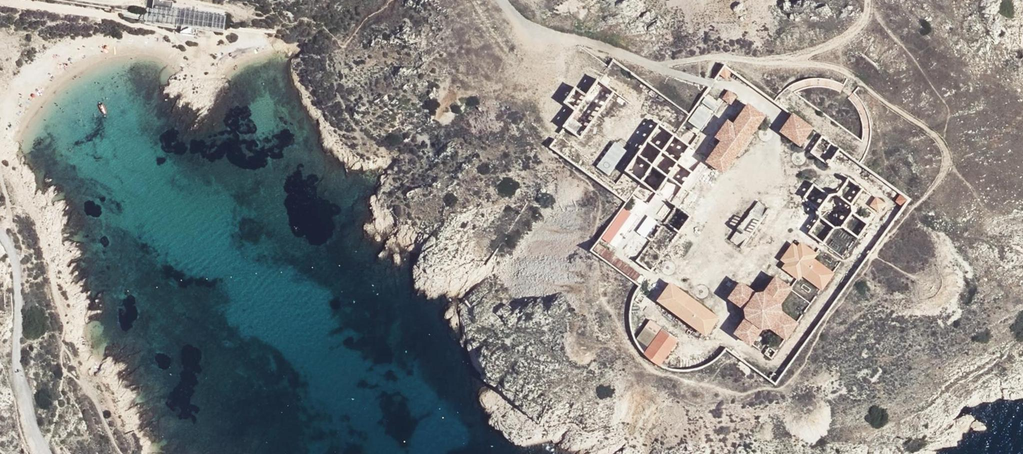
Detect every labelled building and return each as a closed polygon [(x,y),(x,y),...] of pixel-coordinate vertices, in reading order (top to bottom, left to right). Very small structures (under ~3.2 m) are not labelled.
[(171,0),(154,0),(153,7),(146,6),(145,12),(123,9),(123,15),(138,18),(138,21),(178,28),(179,23),(183,23),(181,34),(196,36),(196,29),(215,31),(216,33),(224,33),(225,27),(227,10),(174,3),(174,0),(171,0)] [(724,69),(720,75),(726,79),(731,74),(724,69)] [(599,79),(586,98),(601,109),(614,90),(599,79)] [(728,92),(723,99),(731,104),(736,96),(728,92)] [(721,141),(705,163),(723,176),(765,118),(747,105),(734,123),(728,119),(715,137),(721,141)] [(793,114),(780,131),(801,146),(814,129),(793,114)] [(615,141),(597,166),(609,175),(627,150),(615,141)] [(900,196),(896,201),(903,205),(906,200),(900,196)] [(876,198),(870,206),(879,213),(885,205),(876,198)] [(602,239),(611,245),(631,212),(622,207),(602,239)] [(792,244),(781,259),(785,262),(781,268),(798,280),(801,276),(822,290),(833,274),(813,259),(816,254),(800,242),(796,246),(792,244)] [(597,244),(594,251),(603,256),(606,249),(597,244)] [(740,281),(727,298),(744,310),(745,318),(734,333),(751,346),(761,331),(770,330),(781,337),(785,340),(797,323),(783,313),(781,304),(791,289),(775,277),(764,292),(756,293),(740,281)] [(720,318),(670,282),(656,301),(705,337),(720,318)] [(679,341),(662,329),(643,354),(660,367),(679,341)]
